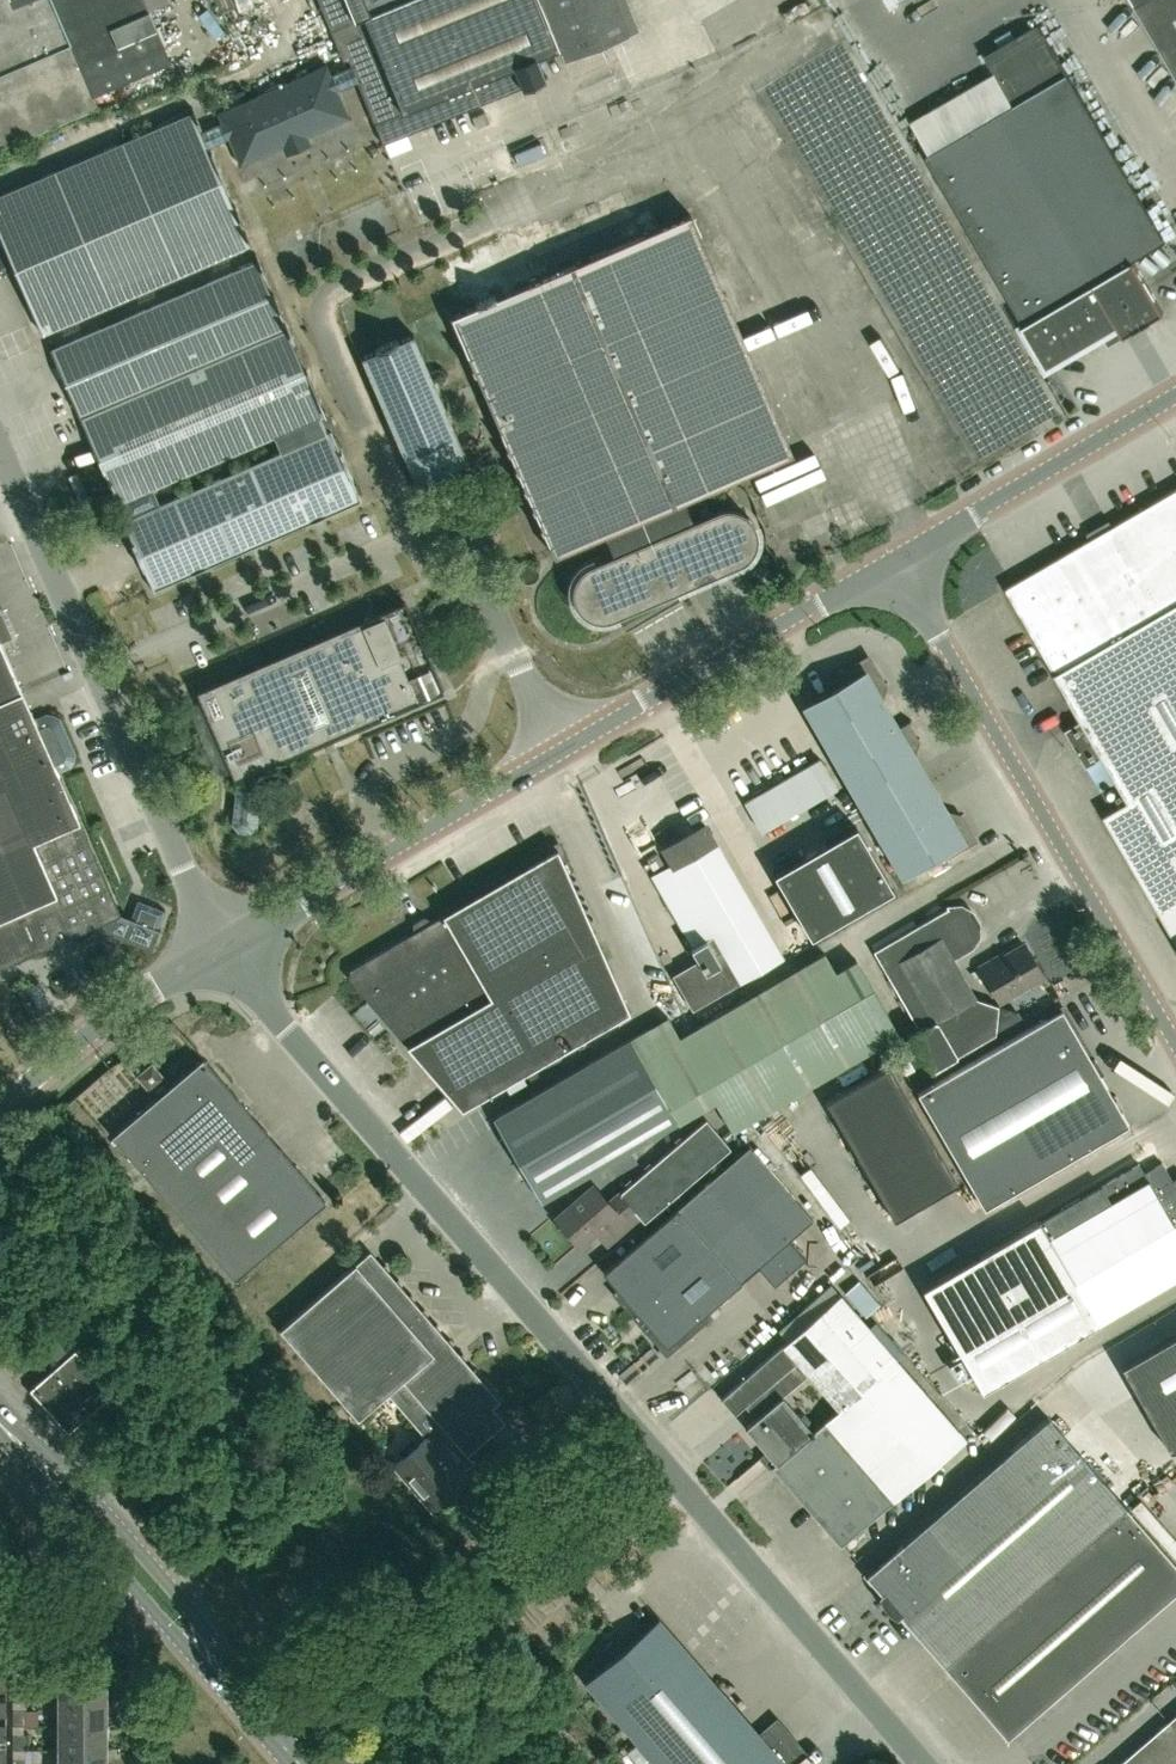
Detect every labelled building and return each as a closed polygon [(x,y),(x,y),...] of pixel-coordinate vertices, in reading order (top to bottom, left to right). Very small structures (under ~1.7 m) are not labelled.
[(12,6),(10,0),(0,0),(0,148),(97,105),(93,95),(171,61),(149,10),(167,2),(166,0),(25,0),(12,6)] [(336,28),(404,0),(325,0),(336,28)] [(351,64),(358,80),(376,122),(383,142),(390,139),(398,136),(522,87),(545,78),(536,56),(561,46),(542,0),(404,0),(336,28),(351,64)] [(561,46),(567,59),(638,30),(626,0),(542,0),(561,46)] [(1175,72),(1175,0),(1134,0),(1175,72)] [(229,20),(202,28),(210,52),(236,43),(229,20)] [(912,121),(932,154),(928,156),(1050,365),(1120,324),(1126,335),(1166,312),(1135,259),(1167,240),(1041,23),(986,55),(997,72),(912,121)] [(358,80),(351,64),(331,73),(326,63),(217,111),(221,121),(201,129),(201,130),(207,145),(228,136),(240,164),(282,146),(285,152),(310,142),(307,135),(350,116),(338,89),(358,80)] [(193,110),(0,194),(0,237),(41,332),(249,241),(207,145),(201,130),(201,129),(200,126),(201,125),(192,106),(191,107),(193,110)] [(584,567),(578,573),(574,580),(572,590),(573,598),(576,606),(579,610),(585,615),(591,619),(597,620),(603,620),(609,619),(616,617),(741,563),(747,559),(752,553),(755,545),(757,537),(756,531),(753,522),(747,515),(742,511),(737,509),(731,507),(722,508),(716,510),(692,520),(690,515),(683,498),(793,451),(691,213),(452,316),(554,553),(603,532),(613,554),(593,562),(584,567)] [(323,412),(257,259),(50,349),(117,502),(273,434),(319,414),(323,412)] [(360,356),(388,421),(408,467),(415,482),(429,476),(430,477),(454,467),(453,466),(468,459),(413,333),(398,339),(398,338),(374,348),(375,350),(360,356)] [(124,521),(153,589),(361,499),(331,431),(327,433),(319,414),(273,434),(281,453),(124,521)] [(1113,526),(1110,521),(1087,533),(1090,539),(1006,587),(1083,719),(1066,728),(1088,766),(1104,756),(1129,800),(1105,814),(1175,937),(1175,489),(1113,526)] [(403,601),(197,691),(201,700),(232,770),(235,778),(237,777),(240,785),(240,786),(236,786),(232,823),(238,831),(249,832),(257,825),(261,789),(256,788),(257,780),(253,770),(441,688),(403,601)] [(33,718),(22,692),(0,642),(13,637),(2,612),(0,612),(0,836),(72,805),(57,772),(71,766),(74,760),(74,753),(59,718),(54,714),(47,712),(33,718)] [(899,726),(877,688),(885,684),(869,655),(838,673),(843,682),(804,705),(902,875),(942,852),(944,856),(975,838),(961,814),(953,819),(910,744),(918,740),(907,721),(899,726)] [(760,822),(837,784),(822,753),(744,790),(760,822)] [(680,838),(654,792),(637,802),(673,863),(651,875),(692,947),(691,947),(698,960),(672,975),(693,1010),(783,958),(705,824),(680,838)] [(80,821),(72,805),(0,836),(0,967),(4,965),(8,974),(22,968),(18,959),(101,922),(99,929),(152,950),(160,929),(158,928),(165,910),(138,900),(131,917),(121,913),(108,885),(125,878),(123,873),(124,869),(121,860),(116,859),(115,854),(98,862),(80,821)] [(810,937),(893,889),(856,825),(773,874),(810,937)] [(462,1108),(629,1011),(557,848),(350,968),(349,977),(462,1108)] [(657,851),(646,858),(653,868),(663,862),(657,851)] [(931,1070),(996,1032),(1001,1006),(977,997),(953,956),(971,946),(978,935),(977,922),(971,911),(961,905),(949,906),(873,950),(918,1029),(910,1033),(931,1070)] [(1043,975),(1024,942),(998,958),(996,956),(980,965),(1000,999),(1043,975)] [(630,1037),(678,1120),(714,1099),(732,1130),(899,1034),(857,960),(835,972),(825,953),(680,1036),(668,1016),(630,1037)] [(29,990),(7,1000),(12,1012),(35,1001),(39,1009),(68,995),(57,973),(27,987),(29,990)] [(984,1207),(1129,1123),(1062,1007),(917,1092),(984,1207)] [(542,1199),(678,1120),(630,1037),(494,1117),(542,1199)] [(158,1096),(113,1134),(176,1208),(234,1277),(325,1200),(267,1131),(203,1057),(169,1087),(163,1079),(152,1088),(158,1096)] [(895,1218),(958,1181),(890,1063),(826,1100),(895,1218)] [(645,1222),(731,1147),(706,1118),(609,1202),(593,1184),(556,1216),(579,1243),(605,1221),(616,1234),(638,1215),(645,1222)] [(774,1283),(806,1256),(790,1238),(813,1218),(749,1144),(603,1270),(667,1344),(758,1265),(774,1283)] [(35,1168),(45,1158),(33,1146),(23,1156),(35,1168)] [(322,1148),(312,1155),(327,1175),(336,1169),(322,1148)] [(1175,1276),(1175,1225),(1174,1221),(1175,1220),(1175,1186),(1162,1161),(1144,1171),(1138,1162),(923,1287),(983,1389),(1175,1276)] [(356,1262),(281,1327),(359,1417),(388,1392),(404,1379),(450,1432),(449,1433),(450,1434),(467,1454),(505,1420),(493,1406),(499,1400),(382,1265),(369,1277),(356,1262)] [(771,1465),(839,1546),(895,1498),(962,1442),(838,1296),(738,1381),(753,1399),(758,1395),(786,1372),(796,1383),(809,1372),(839,1408),(813,1430),(771,1465)] [(1121,1365),(1169,1449),(1175,1447),(1175,1333),(1121,1365)] [(71,1429),(113,1391),(76,1348),(33,1386),(71,1429)] [(771,1465),(813,1430),(783,1394),(796,1383),(786,1372),(758,1395),(768,1406),(745,1426),(766,1451),(762,1455),(771,1465)] [(404,1379),(388,1392),(425,1436),(396,1461),(435,1507),(442,1501),(458,1488),(466,1480),(460,1473),(436,1445),(450,1434),(449,1433),(450,1432),(404,1379)] [(944,1664),(1127,1506),(1048,1415),(866,1574),(944,1664)] [(1127,1506),(944,1664),(1007,1736),(1175,1589),(1175,1563),(1127,1506)] [(621,1721),(694,1658),(659,1617),(586,1681),(621,1721)] [(621,1721),(658,1763),(785,1763),(804,1748),(777,1717),(759,1733),(694,1658),(621,1721)] [(12,1701),(25,1700),(24,1675),(12,1675),(12,1701)] [(58,1700),(104,1700),(104,1675),(58,1675),(58,1700)] [(58,1724),(105,1724),(104,1700),(58,1700),(58,1724)] [(12,1725),(22,1725),(24,1725),(24,1709),(12,1709),(12,1725)] [(1175,1753),(1175,1726),(1171,1720),(1142,1745),(1158,1763),(1163,1763),(1175,1753)] [(58,1749),(105,1748),(105,1724),(58,1724),(58,1749)] [(12,1734),(12,1749),(24,1749),(24,1734),(12,1734)] [(1142,1745),(1127,1758),(1133,1763),(1158,1763),(1142,1745)] [(105,1748),(58,1749),(58,1763),(105,1763),(105,1748)] [(1163,1763),(1175,1763),(1175,1753),(1163,1763)]
